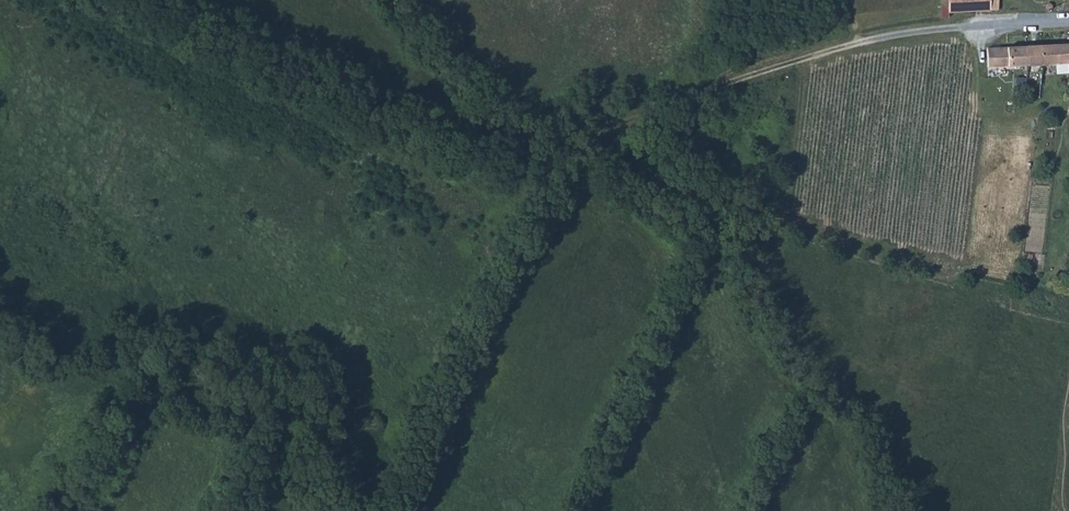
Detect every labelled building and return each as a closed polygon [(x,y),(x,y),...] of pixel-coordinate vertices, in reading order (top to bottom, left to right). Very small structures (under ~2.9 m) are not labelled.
[(948,10),(997,8),(998,0),(947,0),(947,3),(940,3),(940,15),(948,15),(948,10)] [(1068,61),(1068,42),(1043,43),(1044,62),(1068,61)] [(1029,63),(1044,62),(1043,43),(1036,44),(1028,44),(1029,63)] [(987,46),(988,66),(988,68),(992,68),(992,66),(1029,63),(1028,44),(987,46)]
